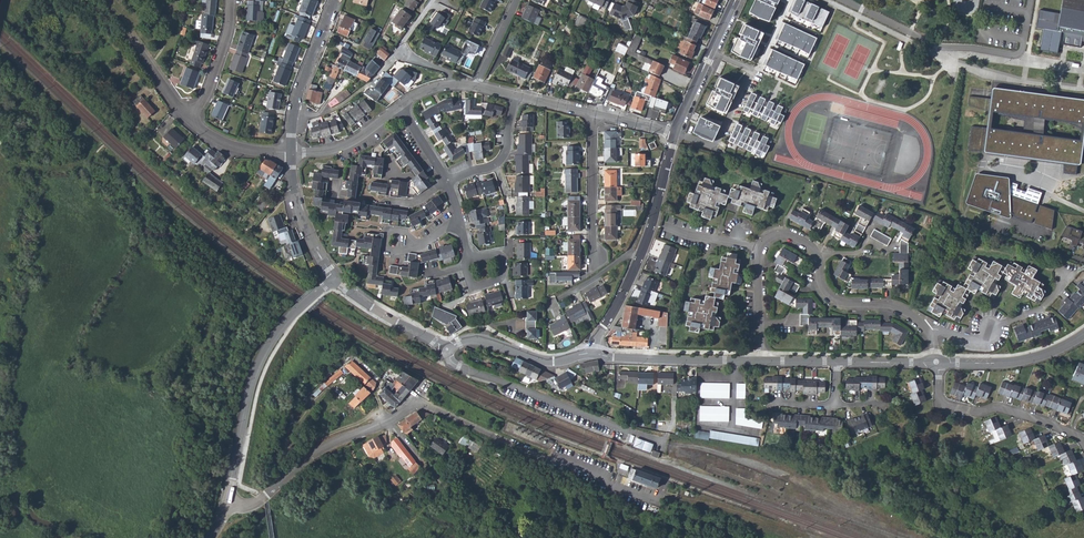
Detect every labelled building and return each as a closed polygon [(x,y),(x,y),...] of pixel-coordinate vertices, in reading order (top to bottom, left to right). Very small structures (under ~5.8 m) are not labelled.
[(204,14),(214,15),(215,15),(216,0),(206,0),(204,14)] [(300,12),(310,16),(312,16),(318,1),(316,0),(303,0),(299,11),(300,12)] [(421,0),(408,0),(403,6),(412,11),(418,3),(421,0)] [(493,7),(492,7),(494,3),(495,0),(483,0),(479,8),(490,13),(493,7)] [(626,5),(627,6),(625,9),(624,9),(628,18),(633,16),(639,3),(633,0),(628,0),(626,5)] [(718,0),(706,0),(704,4),(714,8),(718,0)] [(776,8),(774,7),(776,3),(778,4),(780,0),(756,0),(751,11),(771,20),(776,8)] [(805,0),(794,0),(796,1),(791,13),(797,16),(795,19),(797,20),(798,17),(803,19),(802,22),(804,23),(805,20),(811,23),(809,25),(811,26),(812,23),(821,28),(820,30),(821,31),(830,12),(805,0)] [(1036,27),(1044,29),(1040,50),(1057,53),(1060,39),(1083,43),(1083,0),(1063,0),(1061,14),(1039,11),(1036,27)] [(259,5),(259,1),(253,1),(249,1),(249,5),(248,5),(247,20),(259,20),(259,11),(260,5),(259,5)] [(694,13),(699,15),(703,6),(703,5),(699,3),(694,13)] [(621,7),(615,4),(610,14),(622,20),(626,32),(632,29),(628,18),(624,9),(623,10),(620,8),(621,7)] [(528,5),(521,18),(533,24),(540,11),(528,5)] [(713,10),(703,6),(699,15),(709,20),(713,10)] [(391,22),(401,29),(411,16),(401,9),(391,22)] [(447,20),(450,15),(442,10),(439,14),(437,13),(430,23),(428,22),(425,27),(431,31),(434,27),(437,28),(444,18),(447,20)] [(436,12),(428,22),(430,23),(437,13),(436,12)] [(212,30),(214,15),(204,14),(202,14),(201,21),(200,29),(201,30),(201,34),(211,34),(212,31),(212,30)] [(588,19),(579,15),(574,25),(581,28),(582,26),(584,27),(588,19)] [(303,39),(310,20),(299,16),(292,35),(300,38),(303,39)] [(337,32),(347,36),(350,29),(354,31),(357,25),(353,23),(354,20),(344,16),(337,32)] [(478,36),(480,31),(482,26),(483,27),(485,23),(474,18),(468,32),(478,36)] [(694,23),(687,38),(696,42),(698,38),(700,39),(705,26),(701,24),(702,22),(693,18),(692,21),(694,23)] [(778,39),(800,49),(801,47),(804,48),(803,50),(810,54),(818,38),(783,22),(781,26),(784,27),(778,39)] [(738,38),(732,50),(752,59),(758,47),(755,46),(760,37),(762,38),(764,33),(744,24),(742,29),(744,30),(742,35),(740,39),(738,38)] [(372,28),(365,41),(374,46),(381,33),(372,28)] [(243,31),(236,50),(237,50),(247,53),(248,54),(254,35),(243,31)] [(634,52),(641,38),(635,34),(634,36),(631,42),(628,49),(634,52)] [(196,46),(190,64),(200,67),(201,62),(203,63),(209,45),(194,39),(190,38),(188,43),(196,46)] [(426,52),(435,57),(441,45),(436,43),(436,44),(424,38),(419,48),(424,50),(427,51),(426,52)] [(694,45),(696,42),(687,38),(686,41),(685,41),(679,53),(691,58),(693,53),(692,52),(695,46),(694,45)] [(468,40),(461,51),(468,55),(469,51),(475,54),(479,45),(468,40)] [(284,59),(282,63),(292,67),(293,63),(294,63),(300,47),(289,43),(283,59),(284,59)] [(447,58),(456,62),(458,58),(461,51),(452,47),(453,46),(447,43),(442,53),(448,56),(447,58)] [(339,58),(335,66),(340,68),(344,70),(348,61),(352,54),(342,46),(339,52),(342,54),(340,58),(339,58)] [(503,56),(508,58),(512,48),(507,46),(503,56)] [(376,54),(384,61),(389,55),(389,54),(385,51),(382,49),(380,48),(380,47),(375,53),(376,54)] [(771,54),(766,65),(771,68),(770,71),(772,72),(773,69),(778,72),(777,75),(779,75),(780,72),(786,75),(784,78),(786,79),(787,76),(796,80),(795,83),(796,84),(805,64),(770,48),(768,53),(771,54)] [(659,76),(663,66),(650,59),(634,52),(628,49),(626,53),(651,65),(648,71),(659,76)] [(246,57),(247,53),(237,50),(236,54),(235,54),(230,69),(241,73),(247,58),(246,57)] [(373,75),(384,61),(376,54),(365,69),(373,75)] [(673,69),(683,74),(689,63),(672,55),(669,62),(675,65),(673,69)] [(520,77),(524,79),(530,69),(512,60),(507,70),(520,76),(520,77)] [(344,70),(356,76),(362,66),(363,64),(361,63),(362,62),(360,62),(360,63),(358,62),(357,65),(348,61),(344,70)] [(290,70),(292,67),(282,63),(281,67),(280,66),(274,82),(285,86),(291,71),(290,70)] [(573,84),(588,92),(594,80),(588,77),(593,67),(588,64),(580,79),(576,78),(573,84)] [(533,78),(544,83),(550,70),(539,65),(533,78)] [(365,69),(362,66),(356,76),(367,82),(369,80),(369,79),(373,75),(365,69)] [(564,71),(573,75),(575,71),(567,67),(566,67),(564,71)] [(186,68),(180,84),(193,89),(199,72),(186,68)] [(334,69),(332,68),(332,69),(330,73),(328,76),(335,79),(339,71),(334,69)] [(399,69),(393,77),(398,81),(405,86),(411,78),(416,79),(418,72),(409,70),(407,72),(403,68),(401,71),(399,69)] [(557,81),(567,86),(573,75),(564,71),(559,68),(552,83),(556,84),(557,81)] [(393,77),(386,72),(375,88),(383,93),(390,83),(394,86),(398,81),(393,77)] [(654,97),(660,79),(651,75),(649,79),(646,79),(641,93),(651,96),(654,97)] [(332,85),(335,79),(328,76),(325,82),(332,85)] [(707,103),(727,112),(733,100),(731,99),(735,90),(737,91),(739,87),(719,77),(717,82),(720,83),(717,88),(715,92),(713,91),(707,103)] [(239,83),(230,79),(223,93),(233,97),(238,87),(239,83)] [(588,92),(603,101),(604,99),(609,88),(594,80),(588,92)] [(613,90),(609,88),(604,99),(623,106),(627,96),(613,91),(613,90)] [(1079,165),(1080,164),(1083,137),(1083,100),(992,88),(991,99),(969,96),(968,105),(989,112),(987,128),(971,126),(968,151),(984,151),(985,153),(1064,164),(1063,173),(1076,175),(1077,165),(1079,165)] [(322,93),(308,89),(305,101),(320,104),(321,100),(321,99),(322,93)] [(377,95),(366,89),(362,93),(373,101),(376,96),(377,95)] [(350,95),(345,90),(335,98),(339,103),(340,103),(350,95)] [(649,101),(651,96),(641,93),(635,91),(629,107),(635,109),(641,111),(645,100),(649,101)] [(269,92),(267,108),(279,110),(281,94),(269,92)] [(752,92),(744,110),(749,112),(751,108),(754,110),(758,103),(754,101),(757,95),(752,92)] [(654,97),(651,96),(649,101),(647,107),(652,109),(652,110),(664,114),(666,109),(669,110),(671,103),(654,97)] [(766,99),(761,96),(758,103),(754,110),(752,114),(757,117),(760,112),(763,114),(766,107),(763,105),(766,99)] [(330,107),(339,103),(335,98),(328,104),(330,107)] [(145,99),(137,106),(148,118),(155,111),(145,99)] [(356,104),(353,107),(361,118),(365,115),(364,114),(366,112),(368,113),(371,110),(363,99),(359,102),(360,104),(358,105),(356,104)] [(443,112),(461,109),(460,101),(452,102),(452,99),(443,101),(435,105),(439,112),(442,110),(443,112)] [(218,100),(212,116),(222,120),(228,105),(218,100)] [(463,115),(465,115),(481,115),(481,107),(473,107),(473,100),(466,100),(460,101),(461,109),(463,109),(463,115)] [(775,103),(769,101),(766,107),(763,114),(761,118),(766,121),(768,116),(772,118),(775,111),(772,109),(775,103)] [(487,103),(482,103),(481,107),(481,115),(492,117),(493,113),(501,115),(503,108),(487,103)] [(433,116),(439,112),(435,105),(422,113),(432,130),(439,126),(433,116)] [(783,107),(778,105),(775,111),(772,118),(770,122),(775,125),(777,121),(782,123),(785,116),(780,113),(783,107)] [(357,121),(361,118),(353,107),(349,110),(350,112),(347,114),(346,112),(342,115),(351,126),(354,123),(353,121),(356,119),(357,121)] [(273,117),(274,114),(264,112),(263,116),(262,116),(259,132),(271,134),(274,118),(273,117)] [(533,128),(533,116),(522,116),(522,122),(521,123),(521,128),(522,128),(522,132),(530,132),(533,132),(533,128)] [(700,117),(694,131),(714,141),(721,126),(700,117)] [(327,121),(323,123),(326,136),(331,135),(330,133),(334,132),(334,134),(339,133),(338,129),(344,128),(341,121),(336,122),(335,119),(331,121),(331,122),(328,123),(327,121)] [(557,138),(569,138),(569,126),(567,125),(567,122),(557,122),(557,138)] [(322,137),(326,136),(323,123),(318,124),(318,126),(313,127),(310,128),(313,138),(321,136),(322,137)] [(737,123),(729,141),(734,143),(736,139),(740,141),(743,134),(739,132),(742,126),(737,123)] [(442,139),(446,145),(450,143),(453,141),(445,128),(441,129),(440,128),(439,126),(432,130),(439,141),(442,139)] [(751,130),(746,127),(743,134),(740,141),(738,145),(743,147),(745,143),(749,145),(752,138),(748,136),(751,130)] [(171,129),(163,139),(175,149),(183,141),(177,135),(177,134),(171,129)] [(760,134),(755,131),(752,138),(749,145),(746,149),(752,152),(754,147),(757,149),(761,142),(757,140),(760,134)] [(357,182),(359,174),(365,175),(366,165),(374,166),(373,176),(381,177),(384,159),(380,158),(381,153),(393,144),(402,156),(396,161),(401,168),(407,163),(416,176),(408,182),(388,180),(387,185),(371,183),(370,190),(378,192),(378,194),(405,198),(406,194),(412,195),(416,193),(417,195),(430,185),(426,179),(427,177),(394,132),(372,149),(371,157),(360,156),(358,166),(351,165),(349,181),(343,181),(342,188),(348,189),(347,197),(355,198),(358,183),(357,182)] [(605,132),(605,148),(616,148),(616,137),(621,137),(621,133),(616,133),(616,132),(605,132)] [(532,145),(531,135),(519,135),(520,150),(518,150),(518,155),(532,156),(532,153),(532,145)] [(769,138),(764,136),(761,142),(757,149),(755,153),(760,156),(762,151),(766,153),(770,146),(766,144),(769,138)] [(639,148),(647,148),(644,141),(645,139),(639,139),(639,148)] [(473,142),(468,144),(470,152),(474,151),(475,160),(483,159),(482,151),(490,150),(489,142),(474,144),(473,142)] [(454,150),(450,143),(446,145),(443,148),(451,161),(465,153),(470,152),(468,144),(460,146),(454,150)] [(566,165),(579,165),(579,151),(578,150),(578,146),(567,146),(567,151),(566,151),(566,165)] [(193,167),(195,169),(198,166),(204,156),(192,147),(185,156),(192,162),(195,164),(193,167)] [(616,162),(616,154),(616,148),(605,148),(605,162),(616,162)] [(204,156),(212,163),(217,167),(219,165),(224,159),(226,157),(218,151),(216,153),(211,149),(204,156)] [(635,167),(650,167),(650,161),(646,161),(645,161),(645,158),(645,154),(635,154),(635,167)] [(532,156),(518,155),(515,155),(516,161),(517,161),(517,174),(529,173),(529,164),(529,161),(532,161),(532,156)] [(204,156),(198,166),(208,173),(203,181),(217,192),(223,183),(209,173),(212,169),(213,170),(215,170),(217,167),(212,163),(204,156)] [(260,168),(271,175),(278,165),(270,160),(270,161),(265,160),(260,168)] [(274,182),(277,178),(283,168),(278,165),(271,175),(269,179),(274,182)] [(378,259),(381,235),(365,233),(364,239),(356,238),(356,241),(341,238),(343,223),(347,223),(348,215),(342,214),(343,212),(351,213),(351,210),(359,211),(358,219),(366,220),(367,214),(382,216),(381,222),(388,224),(389,225),(408,228),(412,226),(414,230),(421,226),(418,220),(425,217),(428,221),(440,213),(436,207),(442,202),(438,196),(425,206),(428,211),(424,214),(422,210),(408,217),(406,217),(407,212),(392,209),(360,205),(360,203),(344,201),(343,202),(340,202),(339,205),(322,202),(322,199),(325,199),(326,190),(327,183),(321,182),(321,177),(337,179),(339,171),(331,170),(331,167),(323,166),(322,174),(314,173),(312,189),(315,189),(313,205),(321,206),(320,210),(328,211),(327,219),(335,220),(331,245),(339,247),(338,253),(346,254),(347,248),(355,249),(355,247),(371,249),(370,257),(363,256),(362,264),(368,265),(366,283),(382,286),(380,295),(397,297),(398,289),(390,287),(391,281),(383,279),(383,277),(375,276),(378,259)] [(577,173),(577,169),(563,169),(563,173),(565,173),(565,192),(577,192),(577,178),(579,178),(579,173),(577,173)] [(605,171),(605,187),(616,187),(616,170),(605,171)] [(1011,216),(1032,223),(1033,218),(1035,211),(1038,205),(1010,195),(1009,179),(1008,178),(977,174),(976,174),(975,175),(966,202),(966,204),(967,204),(1008,218),(1009,218),(1010,218),(1011,216)] [(534,185),(534,177),(517,177),(517,184),(515,185),(516,193),(518,193),(527,193),(529,193),(529,185),(534,185)] [(483,180),(478,182),(481,193),(482,193),(485,192),(485,194),(495,190),(491,178),(484,180),(483,180)] [(700,207),(704,208),(701,216),(711,220),(712,216),(716,217),(719,208),(715,206),(717,203),(721,204),(721,203),(727,201),(729,196),(724,194),(725,191),(716,187),(715,191),(711,190),(712,186),(712,185),(710,180),(705,178),(703,182),(699,181),(696,190),(700,192),(698,195),(690,193),(686,202),(690,203),(689,207),(699,211),(700,207)] [(467,197),(481,193),(478,182),(478,181),(464,185),(467,197)] [(747,214),(752,215),(755,207),(763,210),(765,205),(773,208),(777,199),(772,197),(774,193),(765,190),(763,194),(759,192),(761,188),(760,188),(758,183),(753,181),(750,189),(742,187),(741,191),(736,189),(730,191),(729,197),(733,198),(732,202),(741,205),(742,202),(746,204),(744,208),(745,208),(747,214)] [(620,196),(620,187),(616,187),(605,187),(605,201),(616,201),(616,196),(620,196)] [(536,192),(536,197),(544,197),(544,188),(541,188),(541,192),(536,192)] [(530,201),(530,197),(528,197),(519,198),(518,198),(518,205),(518,207),(516,207),(517,216),(529,215),(529,202),(530,201)] [(264,199),(258,206),(262,210),(267,205),(269,206),(270,204),(264,199)] [(568,201),(568,217),(580,217),(579,201),(569,201),(568,201)] [(621,209),(621,206),(606,205),(606,209),(605,209),(605,226),(616,226),(616,209),(621,209)] [(1034,224),(1051,230),(1054,210),(1040,205),(1038,212),(1035,219),(1034,224)] [(793,210),(788,218),(816,233),(823,221),(836,229),(833,236),(854,247),(871,218),(888,228),(890,225),(903,233),(899,238),(901,239),(900,242),(899,254),(893,254),(893,262),(899,262),(899,276),(891,276),(891,279),(867,279),(867,280),(851,280),(849,279),(851,275),(845,272),(851,262),(843,258),(834,275),(847,282),(845,286),(849,288),(867,288),(868,287),(891,287),(891,284),(907,285),(908,243),(907,243),(914,230),(886,214),(885,216),(875,210),(873,213),(859,206),(855,213),(862,217),(851,236),(845,232),(848,226),(820,210),(813,222),(807,218),(810,213),(803,209),(800,214),(793,210)] [(487,208),(470,210),(472,221),(474,221),(475,225),(476,225),(484,224),(488,223),(487,218),(483,219),(483,218),(488,217),(487,208)] [(268,219),(273,232),(277,230),(285,228),(280,215),(268,219)] [(580,231),(580,217),(568,217),(568,231),(580,231)] [(516,235),(529,235),(529,222),(517,222),(518,230),(516,230),(516,235)] [(616,240),(616,226),(605,226),(605,240),(616,240)] [(1067,226),(1061,236),(1073,240),(1071,245),(1077,247),(1078,242),(1083,244),(1083,232),(1067,226)] [(285,228),(277,230),(281,241),(286,239),(288,244),(296,241),(292,229),(288,230),(287,227),(285,228)] [(490,231),(489,227),(479,229),(480,233),(477,234),(479,245),(491,243),(489,232),(490,231)] [(874,229),(870,236),(887,246),(891,239),(874,229)] [(568,239),(568,256),(579,256),(579,239),(573,239),(568,239)] [(284,246),(286,252),(293,257),(296,256),(296,257),(303,255),(298,241),(296,241),(288,244),(284,246)] [(517,253),(517,259),(529,259),(529,244),(516,244),(516,253),(517,253)] [(660,253),(658,258),(670,263),(672,259),(674,258),(675,254),(675,253),(676,248),(665,244),(661,254),(660,253)] [(439,249),(435,250),(437,258),(438,261),(454,256),(451,246),(444,248),(443,246),(439,247),(439,249)] [(781,285),(775,297),(794,308),(803,308),(803,314),(800,314),(800,326),(808,326),(808,335),(816,335),(816,327),(831,327),(831,335),(856,335),(856,331),(864,331),(864,329),(879,329),(879,331),(891,331),(896,334),(893,342),(900,345),(908,331),(893,323),(880,323),(880,321),(864,320),(864,323),(857,323),(856,320),(848,320),(848,327),(840,327),(840,319),(808,318),(809,314),(812,314),(812,300),(796,299),(786,294),(789,289),(796,292),(800,286),(781,275),(785,268),(782,266),(786,260),(797,266),(793,273),(800,277),(804,270),(799,267),(803,260),(783,248),(775,262),(778,264),(774,271),(778,274),(774,281),(781,285)] [(420,263),(437,258),(435,250),(420,255),(408,253),(407,261),(410,262),(409,268),(389,266),(388,274),(416,278),(417,271),(418,263),(420,263)] [(713,278),(717,279),(716,289),(721,290),(721,288),(725,289),(725,290),(730,291),(732,283),(741,285),(742,279),(741,279),(738,275),(738,274),(734,273),(735,269),(738,270),(740,260),(736,259),(737,255),(727,253),(726,262),(721,261),(719,269),(710,268),(709,273),(713,278)] [(579,269),(579,256),(568,256),(568,270),(579,269)] [(932,292),(936,294),(940,296),(938,299),(934,298),(927,310),(939,317),(942,313),(944,309),(948,311),(946,315),(958,322),(965,310),(961,307),(957,305),(959,302),(963,304),(970,291),(975,294),(977,289),(979,286),(983,288),(981,291),(994,298),(1000,287),(996,284),(992,282),(994,279),(998,281),(1001,275),(1003,272),(1007,275),(1012,266),(1008,264),(1005,268),(993,261),(990,266),(989,269),(985,266),(987,263),(974,256),(967,268),(972,271),(975,272),(973,276),(970,274),(962,287),(958,284),(955,288),(953,292),(950,290),(951,286),(939,280),(932,292)] [(665,275),(670,263),(658,258),(657,262),(658,263),(657,266),(654,271),(665,275)] [(1005,279),(1008,281),(1011,277),(1013,277),(1015,274),(1013,273),(1017,265),(1014,263),(1012,266),(1007,275),(1005,279)] [(513,264),(513,268),(513,272),(511,272),(511,277),(526,277),(526,264),(513,264)] [(677,274),(680,275),(683,268),(675,265),(674,268),(679,270),(677,274)] [(1022,267),(1017,265),(1013,273),(1015,274),(1013,277),(1011,277),(1008,281),(1016,286),(1011,293),(1016,296),(1017,296),(1022,295),(1024,290),(1028,293),(1026,296),(1038,303),(1045,291),(1041,289),(1037,287),(1040,282),(1032,278),(1037,270),(1032,267),(1026,270),(1024,273),(1020,271),(1022,267)] [(556,280),(571,281),(571,277),(579,277),(579,273),(550,272),(549,283),(556,283),(556,280)] [(1049,282),(1052,276),(1045,272),(1042,278),(1049,282)] [(444,280),(434,282),(435,295),(437,301),(441,300),(439,292),(452,289),(448,277),(444,278),(444,280)] [(644,283),(643,288),(653,292),(654,292),(658,281),(648,277),(645,284),(644,283)] [(419,297),(435,295),(434,282),(434,280),(425,281),(426,288),(410,290),(410,296),(403,297),(404,305),(420,304),(419,297)] [(527,281),(515,280),(515,295),(514,295),(514,300),(527,300),(527,286),(532,286),(532,281),(527,281)] [(1081,285),(1079,283),(1076,286),(1079,289),(1076,293),(1073,296),(1072,295),(1068,299),(1067,297),(1063,301),(1065,302),(1057,311),(1067,319),(1078,307),(1079,308),(1083,302),(1083,282),(1081,285)] [(607,293),(602,284),(596,287),(595,285),(591,288),(591,289),(585,292),(590,303),(601,297),(601,296),(607,293)] [(647,306),(653,292),(643,288),(637,302),(647,306)] [(488,294),(484,295),(486,303),(487,306),(492,305),(503,302),(499,291),(489,294),(488,294)] [(690,327),(689,331),(698,333),(700,324),(705,325),(704,329),(713,331),(714,327),(719,328),(721,318),(712,316),(713,312),(717,313),(718,303),(714,302),(715,298),(706,296),(704,305),(699,304),(700,300),(691,298),(690,302),(685,301),(683,311),(692,313),(692,317),(688,316),(686,326),(690,327)] [(563,308),(569,319),(584,311),(587,317),(592,315),(588,308),(583,298),(579,300),(579,299),(570,303),(571,304),(563,308)] [(481,300),(477,301),(477,303),(470,305),(465,307),(469,318),(485,312),(484,309),(482,304),(481,300)] [(629,328),(630,328),(633,329),(635,329),(637,314),(653,317),(658,318),(658,326),(660,326),(659,344),(666,344),(668,313),(626,305),(622,327),(629,328)] [(447,325),(456,318),(457,316),(435,307),(433,316),(447,325)] [(536,321),(536,311),(526,312),(526,318),(526,321),(525,321),(525,326),(535,325),(535,321),(536,321)] [(551,332),(568,323),(561,311),(557,313),(557,315),(554,316),(555,317),(546,322),(551,332)] [(1022,324),(1012,328),(1018,342),(1032,337),(1032,338),(1040,335),(1040,332),(1048,329),(1049,332),(1058,328),(1054,317),(1050,318),(1045,320),(1045,318),(1036,322),(1036,323),(1033,325),(1028,326),(1028,327),(1024,329),(1022,324)] [(447,325),(445,326),(451,334),(462,326),(456,318),(447,325)] [(535,325),(525,326),(525,330),(527,330),(527,333),(527,339),(537,339),(537,329),(535,329),(535,325)] [(611,344),(620,345),(621,336),(621,334),(621,332),(622,330),(622,327),(614,326),(609,333),(611,334),(613,333),(615,331),(617,331),(616,336),(612,336),(612,337),(610,337),(609,339),(608,342),(609,344),(611,344)] [(633,333),(633,329),(630,328),(629,332),(625,332),(625,334),(621,334),(621,336),(620,345),(629,346),(629,336),(632,336),(633,333)] [(637,333),(633,333),(632,336),(629,336),(629,346),(647,347),(647,338),(637,337),(637,333)] [(518,372),(525,374),(530,364),(516,358),(512,367),(516,369),(519,370),(518,372)] [(345,366),(372,390),(374,390),(377,383),(352,361),(345,366)] [(599,371),(599,369),(598,365),(598,361),(592,361),(581,364),(584,374),(599,371)] [(1072,379),(1083,385),(1083,365),(1079,363),(1072,379)] [(525,374),(530,377),(535,367),(530,364),(525,374)] [(555,376),(535,367),(530,377),(540,381),(555,376)] [(576,374),(568,369),(566,373),(555,379),(560,389),(565,386),(566,390),(573,386),(570,381),(576,374)] [(324,382),(326,386),(341,374),(338,371),(324,382)] [(402,371),(393,383),(395,384),(398,381),(410,390),(413,386),(418,380),(407,374),(402,371)] [(628,382),(638,383),(638,373),(619,373),(619,379),(628,379),(628,382)] [(638,373),(638,383),(638,391),(640,391),(646,391),(646,385),(653,385),(654,374),(638,373)] [(674,374),(658,374),(658,385),(673,385),(674,374)] [(773,378),(764,378),(764,388),(772,388),(772,390),(782,390),(782,388),(790,389),(790,392),(795,392),(795,390),(803,391),(803,394),(816,394),(817,392),(825,392),(825,382),(817,382),(817,380),(795,380),(795,378),(782,378),(782,376),(773,376),(773,378)] [(854,379),(846,379),(846,389),(854,390),(854,391),(859,391),(859,388),(867,388),(867,390),(876,390),(877,388),(884,388),(885,378),(877,378),(877,376),(867,376),(867,377),(854,377),(854,379)] [(691,393),(692,388),(692,386),(696,387),(697,378),(692,378),(692,377),(688,377),(688,380),(681,379),(681,385),(677,384),(677,391),(686,391),(685,393),(691,393)] [(920,378),(908,382),(913,393),(910,394),(915,405),(926,401),(922,390),(924,389),(920,378)] [(377,392),(394,408),(401,400),(394,394),(391,391),(392,389),(394,386),(395,384),(393,383),(386,379),(384,381),(382,386),(384,388),(383,389),(380,388),(377,392)] [(399,388),(394,394),(401,400),(410,390),(398,381),(395,384),(394,386),(396,388),(397,387),(399,388)] [(1002,381),(998,393),(1009,397),(1010,396),(1020,400),(1021,399),(1032,404),(1033,402),(1044,407),(1044,405),(1067,414),(1071,403),(1049,394),(1048,395),(1037,391),(1037,392),(1025,387),(1025,389),(1014,385),(1014,386),(1002,381)] [(954,382),(950,394),(961,398),(962,395),(973,399),(975,395),(986,399),(991,388),(979,383),(978,387),(967,383),(965,386),(954,382)] [(594,393),(596,390),(582,383),(580,386),(594,393)] [(730,384),(702,383),(702,398),(729,399),(730,384)] [(736,384),(736,398),(745,399),(746,384),(736,384)] [(355,408),(370,392),(364,387),(360,391),(355,396),(348,403),(355,408)] [(351,393),(355,396),(360,391),(356,388),(351,393)] [(729,407),(701,407),(701,421),(728,422),(729,407)] [(736,408),(735,424),(761,425),(761,418),(744,417),(745,408),(736,408)] [(423,417),(417,409),(415,410),(422,419),(423,417)] [(411,426),(422,419),(415,410),(405,418),(411,426)] [(872,425),(867,412),(861,415),(861,416),(857,417),(861,430),(872,425)] [(806,416),(797,415),(796,417),(792,417),(783,416),(779,416),(779,414),(774,413),(773,424),(777,424),(776,427),(795,428),(796,426),(804,426),(804,429),(823,431),(823,428),(832,428),(832,432),(841,433),(843,421),(838,420),(834,420),(834,418),(824,417),(824,420),(820,419),(811,418),(806,418),(806,416)] [(852,434),(861,430),(857,417),(853,419),(852,418),(846,421),(852,434)] [(984,422),(989,432),(995,430),(1000,441),(1011,436),(1007,425),(1000,427),(996,417),(984,422)] [(404,433),(412,427),(411,426),(405,418),(397,424),(404,433)] [(1019,433),(1023,444),(1033,440),(1038,451),(1048,446),(1053,458),(1060,455),(1064,466),(1067,465),(1071,475),(1064,479),(1069,490),(1065,491),(1069,502),(1071,502),(1076,512),(1083,509),(1083,499),(1083,497),(1081,497),(1076,486),(1080,485),(1075,474),(1083,471),(1078,460),(1076,461),(1071,450),(1064,453),(1060,441),(1049,446),(1044,435),(1035,439),(1030,428),(1019,433)] [(759,439),(711,431),(710,433),(695,431),(695,437),(701,439),(709,440),(709,438),(758,446),(759,439)] [(386,442),(385,436),(379,439),(378,436),(368,441),(368,442),(363,445),(369,457),(374,458),(384,453),(382,449),(381,447),(383,446),(383,444),(386,442)] [(391,441),(391,446),(400,457),(407,451),(396,437),(391,441)] [(436,438),(430,446),(442,455),(448,446),(436,438)] [(411,467),(416,462),(407,451),(400,457),(401,458),(402,457),(411,467)] [(421,467),(416,462),(411,467),(409,470),(414,475),(421,467)] [(628,478),(657,488),(661,479),(632,469),(628,478)] [(395,486),(401,481),(396,475),(390,480),(395,486)]
